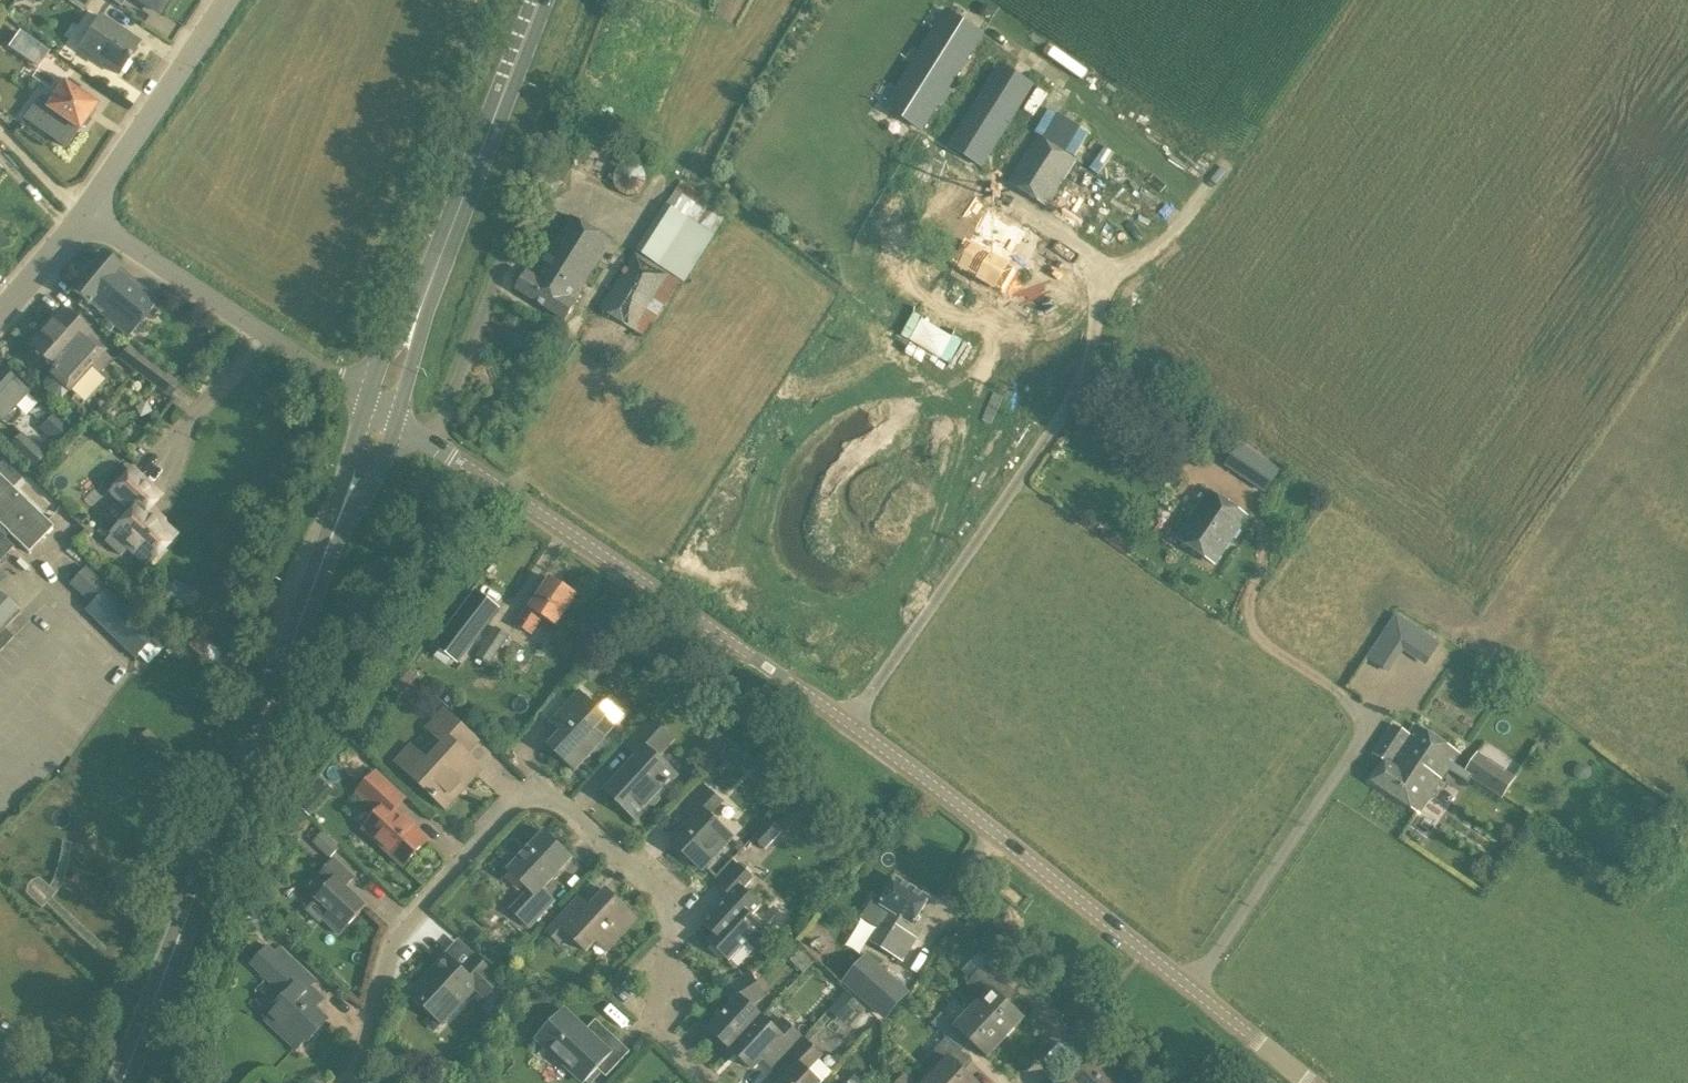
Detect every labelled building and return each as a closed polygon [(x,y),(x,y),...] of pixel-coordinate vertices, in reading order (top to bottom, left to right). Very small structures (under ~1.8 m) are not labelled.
[(115,12),(120,5),(112,0),(96,0),(115,12)] [(158,11),(165,0),(141,0),(158,11)] [(921,129),(980,34),(945,12),(886,107),(921,129)] [(138,42),(99,17),(80,47),(119,72),(138,42)] [(19,31),(8,47),(37,67),(48,51),(19,31)] [(946,144),(982,166),(1031,86),(995,64),(946,144)] [(74,91),(78,86),(68,79),(50,103),(46,100),(40,97),(25,119),(65,146),(79,127),(83,126),(87,120),(86,116),(94,105),(74,91)] [(1008,181),(1049,205),(1091,134),(1080,127),(1073,138),(1051,125),(1056,116),(1050,112),(1008,181)] [(542,169),(529,188),(550,202),(566,178),(552,168),(548,174),(542,169)] [(711,201),(681,181),(665,204),(635,249),(685,282),(713,235),(727,213),(710,202),(711,201)] [(1015,271),(1012,268),(1033,236),(988,207),(953,262),(1001,294),(1015,271)] [(578,300),(575,299),(589,275),(595,279),(607,260),(603,257),(609,246),(608,245),(611,240),(572,216),(549,253),(535,244),(526,259),(533,264),(517,290),(566,320),(578,300)] [(643,337),(679,281),(634,252),(599,309),(643,337)] [(130,337),(159,302),(101,254),(98,258),(99,258),(72,288),(130,337)] [(68,393),(80,379),(90,368),(98,375),(111,360),(104,355),(106,352),(89,336),(91,333),(62,309),(60,311),(61,311),(50,324),(49,323),(43,331),(44,331),(32,345),(31,344),(29,346),(52,367),(46,374),(68,393)] [(107,322),(104,326),(110,331),(113,327),(107,322)] [(216,336),(214,328),(205,326),(200,332),(202,341),(211,342),(216,336)] [(575,345),(560,336),(548,359),(562,367),(575,345)] [(168,398),(179,383),(128,346),(117,361),(168,398)] [(18,412),(14,409),(28,394),(1,368),(0,369),(0,424),(2,422),(6,425),(11,425),(18,418),(18,412)] [(38,429),(54,443),(70,426),(54,411),(38,429)] [(35,474),(48,459),(20,434),(7,448),(35,474)] [(1251,487),(1265,465),(1252,456),(1237,477),(1251,487)] [(2,461),(0,463),(0,560),(13,547),(4,538),(8,534),(27,553),(52,527),(12,488),(21,479),(2,461)] [(130,507),(110,528),(148,563),(174,536),(163,526),(146,510),(159,496),(131,470),(112,490),(130,507)] [(1177,536),(1215,563),(1247,517),(1209,490),(1177,536)] [(133,660),(157,635),(85,567),(67,585),(89,606),(83,612),(133,660)] [(572,619),(583,602),(550,579),(518,628),(551,650),(562,633),(566,636),(576,621),(572,619)] [(0,651),(12,638),(3,629),(19,613),(0,595),(0,651)] [(463,613),(438,645),(460,661),(484,629),(463,613)] [(162,614),(153,624),(168,638),(177,627),(162,614)] [(1396,616),(1385,632),(1401,643),(1412,627),(1396,616)] [(495,627),(476,656),(490,665),(509,635),(495,627)] [(662,696),(671,687),(659,676),(651,685),(662,696)] [(400,680),(393,688),(401,695),(408,688),(400,680)] [(667,698),(675,704),(681,696),(674,690),(667,698)] [(602,739),(614,726),(605,717),(579,692),(550,723),(560,732),(547,746),(573,770),(602,739)] [(444,744),(412,778),(445,808),(462,789),(459,786),(478,766),(464,754),(477,741),(444,710),(427,729),(444,744)] [(638,754),(605,791),(607,792),(635,818),(674,775),(649,752),(665,735),(648,720),(626,743),(638,754)] [(1381,765),(1371,781),(1419,812),(1439,781),(1446,770),(1466,784),(1470,778),(1462,772),(1463,770),(1451,762),(1452,762),(1458,752),(1415,724),(1408,734),(1393,725),(1375,754),(1374,754),(1383,760),(1381,765)] [(159,744),(161,742),(148,730),(141,737),(137,741),(151,753),(153,751),(156,754),(163,747),(159,744)] [(1514,779),(1475,753),(1463,770),(1462,772),(1470,778),(1501,798),(1503,795),(1514,779)] [(768,787),(775,780),(761,767),(754,775),(768,787)] [(358,793),(379,813),(364,830),(403,866),(427,841),(394,809),(403,799),(376,773),(358,793)] [(692,819),(671,842),(700,870),(731,837),(707,815),(719,802),(702,786),(681,809),(692,819)] [(298,804),(309,815),(318,806),(307,795),(298,804)] [(785,829),(772,816),(752,838),(766,850),(785,829)] [(529,890),(510,910),(529,928),(554,901),(542,890),(571,858),(544,832),(508,870),(529,890)] [(323,833),(313,844),(329,859),(339,848),(323,833)] [(321,893),(315,899),(329,912),(322,920),(338,935),(365,906),(345,888),(354,878),(334,859),(317,878),(327,886),(321,893)] [(754,946),(768,932),(751,916),(761,906),(743,889),(753,878),(738,864),(717,886),(728,896),(702,925),(712,935),(706,942),(728,962),(748,941),(754,946)] [(907,935),(928,901),(896,882),(880,907),(889,913),(870,944),(901,964),(916,940),(907,935)] [(636,918),(605,889),(584,912),(573,903),(546,932),(558,943),(567,933),(586,951),(600,935),(611,945),(636,918)] [(243,922),(246,933),(259,930),(257,919),(243,922)] [(267,945),(250,963),(269,980),(285,995),(273,1008),(275,1010),(266,1020),(296,1048),(306,1038),(308,1041),(327,1021),(300,997),(315,981),(280,948),(275,952),(267,945)] [(444,956),(409,993),(442,1023),(478,984),(488,993),(500,981),(473,956),(460,971),(444,956)] [(886,1019),(907,997),(866,957),(845,980),(886,1019)] [(982,999),(973,1009),(1005,1039),(1023,1019),(1006,1003),(1015,994),(985,966),(967,986),(982,999)] [(709,1029),(730,1050),(761,1018),(748,1006),(759,999),(754,990),(759,987),(750,974),(728,988),(722,994),(733,1005),(709,1029)] [(829,1009),(843,1022),(859,1005),(845,992),(829,1009)] [(987,1058),(1005,1039),(973,1009),(955,1028),(940,1015),(931,1025),(947,1041),(961,1053),(970,1043),(987,1058)] [(591,1038),(565,1013),(540,1040),(582,1080),(594,1067),(606,1078),(629,1052),(602,1027),(591,1038)] [(761,1060),(772,1070),(801,1039),(782,1020),(773,1029),(761,1018),(730,1050),(751,1070),(761,1060)] [(13,1045),(0,1034),(0,1061),(13,1045)] [(801,1039),(772,1070),(783,1080),(780,1082),(816,1082),(805,1072),(820,1056),(801,1039)] [(961,1053),(947,1041),(932,1058),(940,1066),(930,1078),(935,1082),(974,1082),(957,1067),(966,1057),(961,1053)] [(442,1081),(457,1077),(453,1062),(440,1065),(442,1081)] [(1074,1081),(1076,1082),(1134,1082),(1122,1072),(1113,1081),(1093,1062),(1074,1081)]
